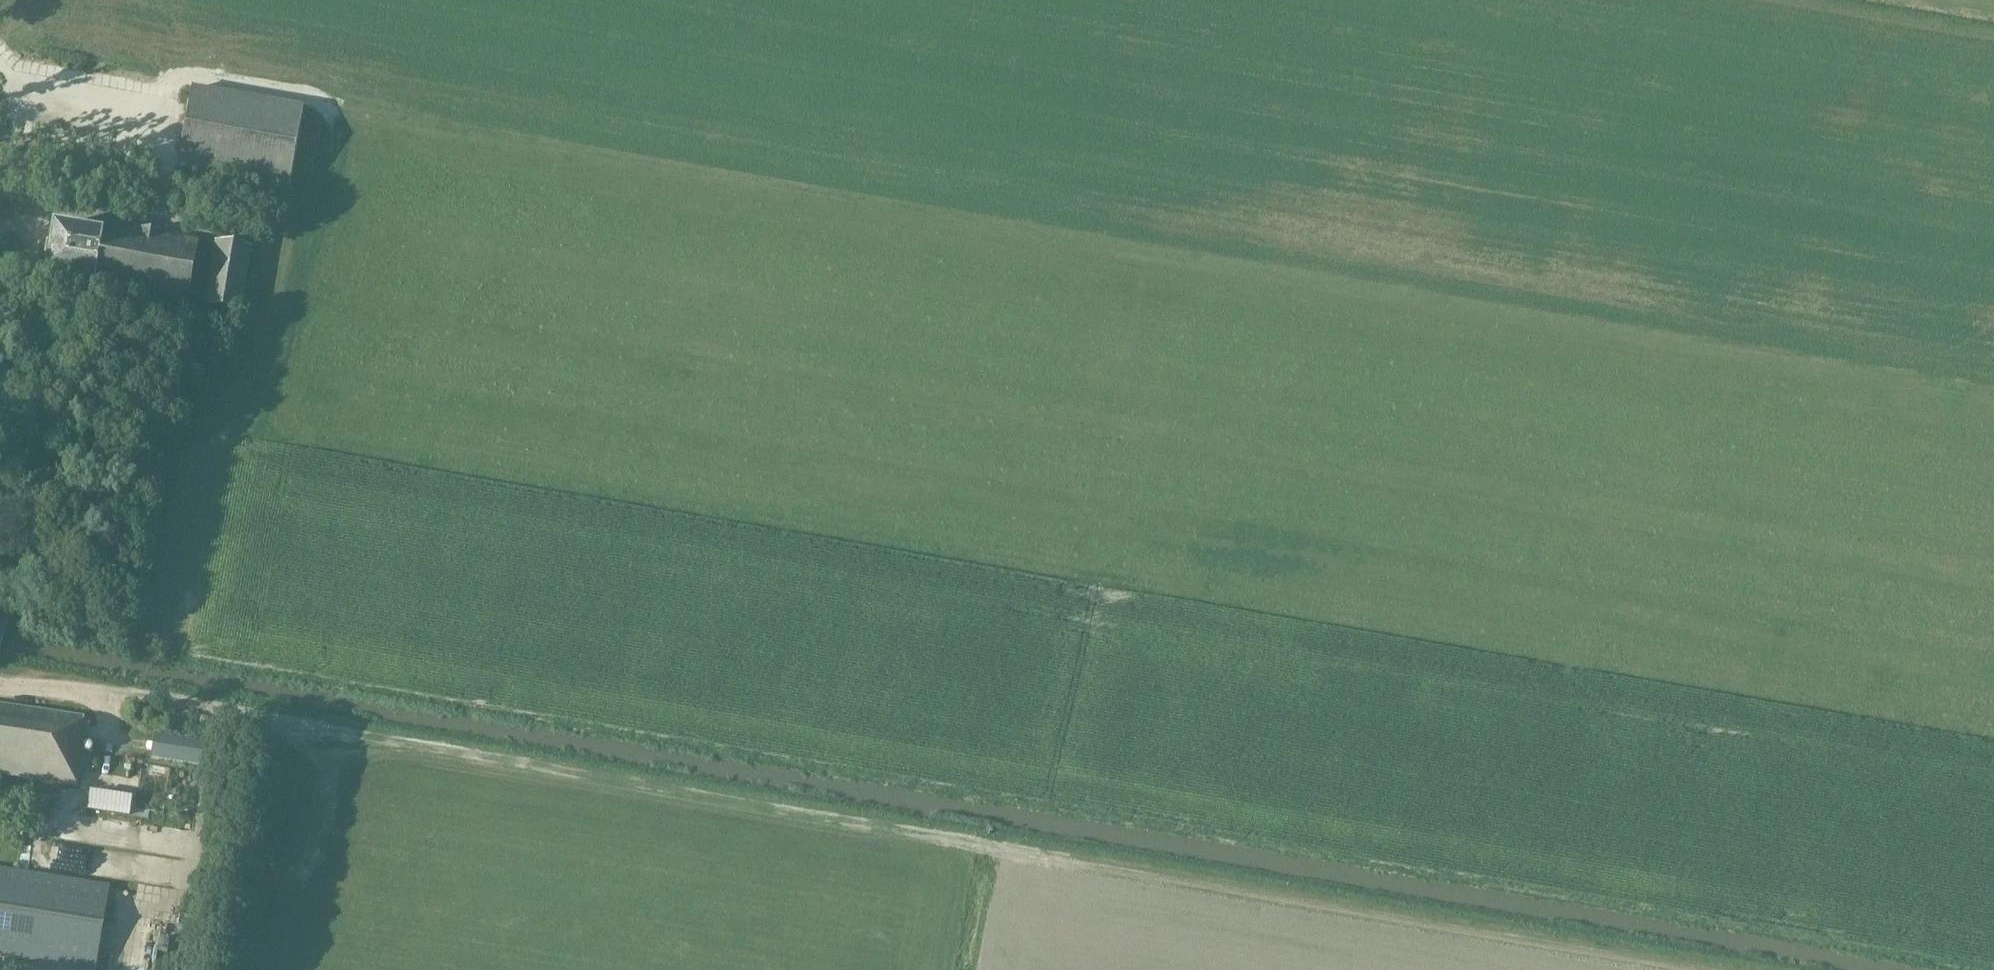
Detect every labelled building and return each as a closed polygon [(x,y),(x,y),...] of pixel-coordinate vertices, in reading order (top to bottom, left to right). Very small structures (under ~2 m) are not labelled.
[(288,188),(302,109),(192,89),(178,168),(288,188)] [(185,313),(192,277),(198,241),(104,224),(102,236),(53,228),(45,275),(93,283),(91,297),(185,313)] [(251,248),(233,244),(214,240),(202,306),(240,312),(251,248)] [(227,409),(247,411),(248,401),(228,399),(227,409)] [(39,513),(40,504),(30,503),(30,512),(39,513)] [(77,786),(85,739),(81,738),(83,719),(0,705),(0,775),(77,786)] [(198,766),(201,754),(203,741),(153,734),(149,759),(198,766)] [(123,816),(126,797),(91,792),(88,812),(123,816)] [(101,927),(108,886),(0,869),(0,956),(84,969),(95,969),(98,949),(101,927)]
